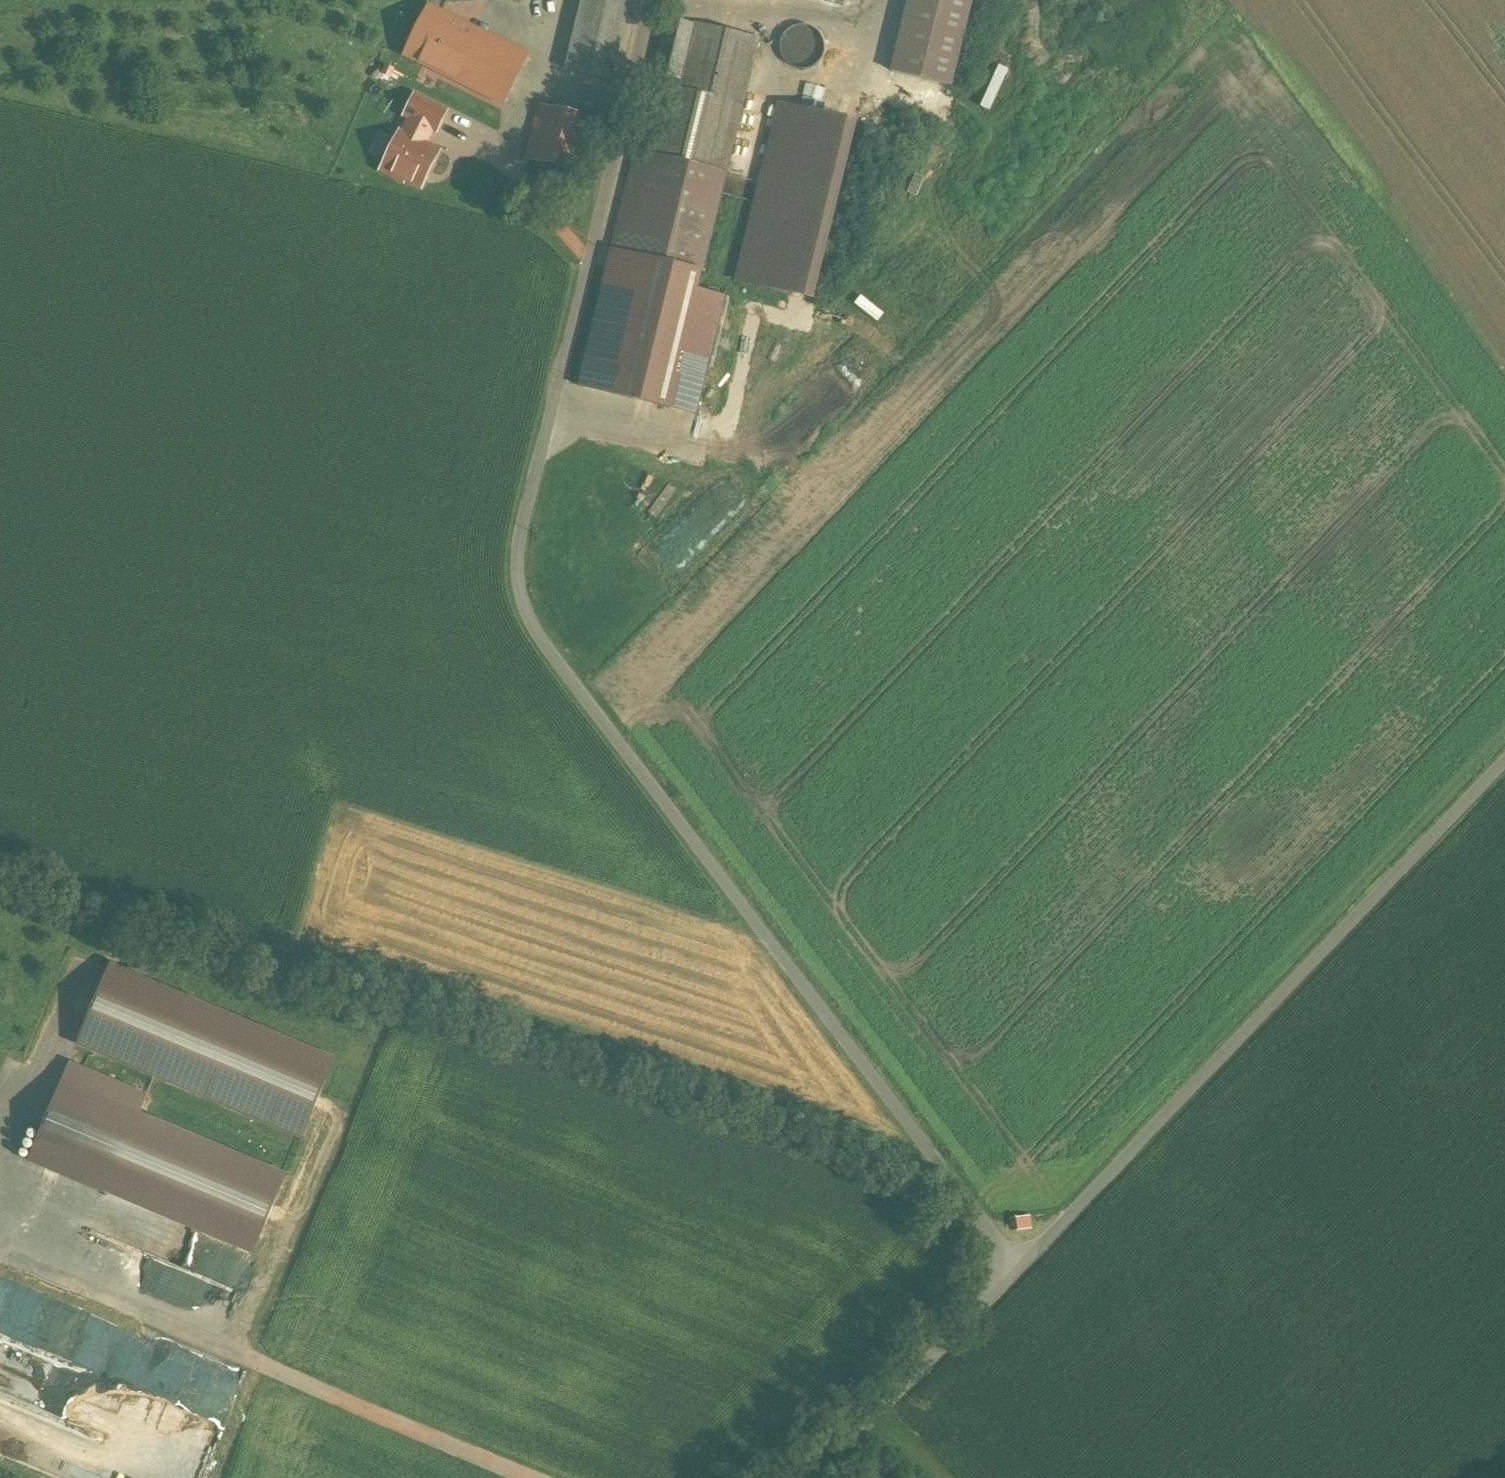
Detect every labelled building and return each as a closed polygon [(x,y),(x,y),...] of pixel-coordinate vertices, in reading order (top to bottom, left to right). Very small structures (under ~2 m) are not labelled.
[(567,71),(610,82),(631,0),(584,0),(567,71)] [(892,72),(951,87),(972,0),(910,0),(892,72)] [(527,57),(427,9),(405,54),(504,103),(527,57)] [(682,68),(693,25),(669,19),(655,74),(679,80),(682,68)] [(758,41),(693,25),(682,68),(684,69),(679,89),(663,85),(646,153),(637,151),(613,249),(701,271),(758,41)] [(816,32),(808,28),(800,27),(793,30),(786,35),(782,42),(782,50),(784,58),(789,64),(796,68),(804,69),(812,66),(818,61),(822,54),(823,46),(821,38),(816,32)] [(798,110),(820,114),(825,88),(803,84),(798,110)] [(414,97),(405,116),(410,118),(433,129),(437,131),(446,113),(414,97)] [(601,121),(540,106),(527,157),(588,173),(601,121)] [(855,124),(780,106),(738,280),(813,298),(855,124)] [(433,129),(410,118),(402,135),(399,134),(381,171),(403,181),(404,179),(422,188),(439,152),(425,145),(433,129)] [(701,271),(613,249),(579,386),(696,414),(723,297),(698,292),(701,271)] [(689,448),(700,451),(709,424),(698,420),(689,448)] [(112,974),(81,1050),(300,1139),(331,1063),(112,974)] [(142,1100),(73,1071),(34,1162),(251,1255),(282,1183),(134,1119),(142,1100)] [(1010,1230),(1030,1229),(1029,1217),(1009,1218),(1010,1230)] [(72,1256),(123,1276),(134,1248),(83,1228),(72,1256)]
